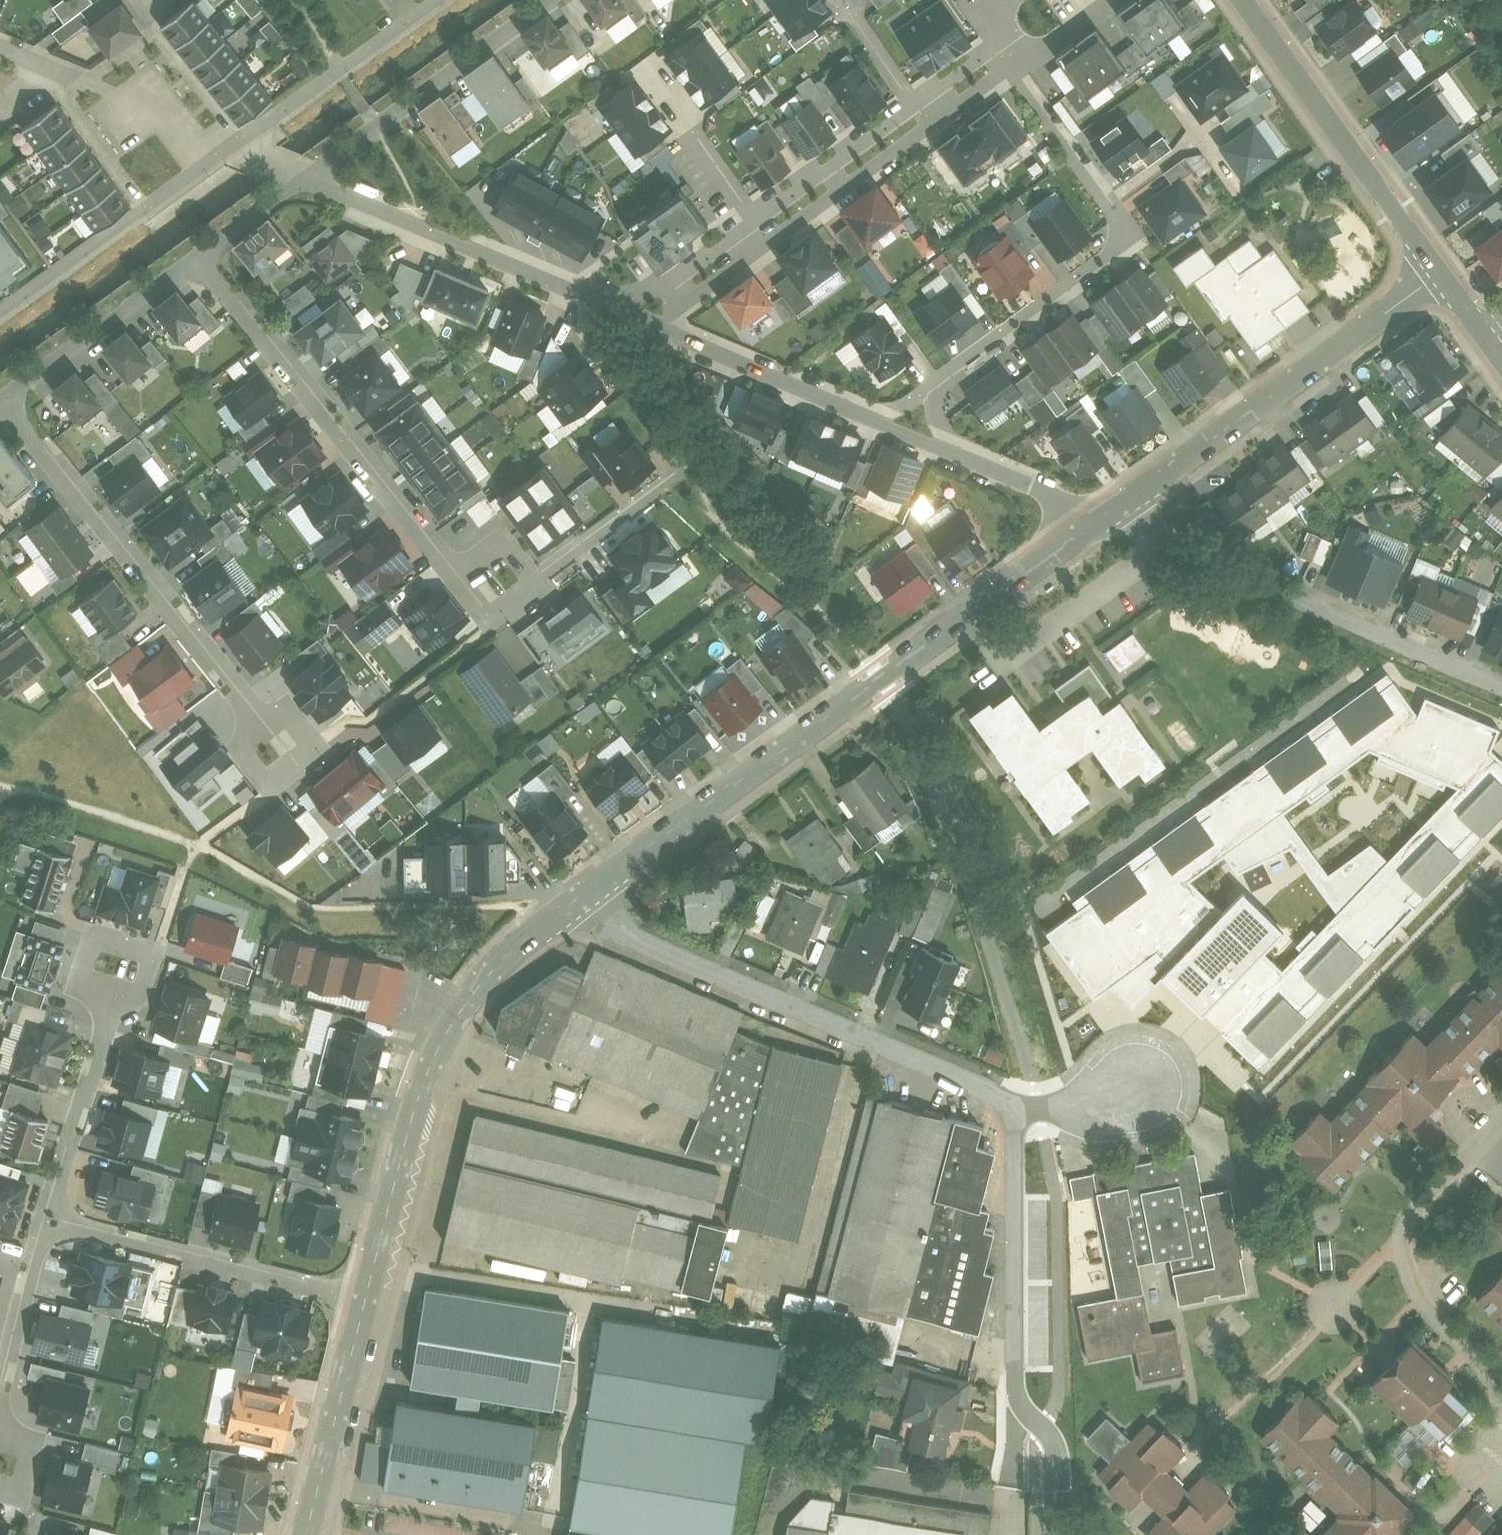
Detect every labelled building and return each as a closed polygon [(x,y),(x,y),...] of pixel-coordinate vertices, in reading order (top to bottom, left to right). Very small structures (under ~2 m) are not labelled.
[(92,0),(57,0),(53,3),(65,21),(73,16),(84,9),(93,3),(92,0)] [(163,25),(179,45),(212,19),(196,0),(194,0),(163,25)] [(608,29),(630,12),(621,0),(587,0),(608,29)] [(630,12),(637,21),(647,14),(637,0),(621,0),(630,12)] [(793,34),(811,21),(830,8),(825,0),(770,0),(793,34)] [(1168,27),(1149,0),(1146,0),(1132,10),(1152,38),(1168,27)] [(1168,27),(1183,15),(1172,0),(1149,0),(1168,27)] [(1314,0),(1309,0),(1298,8),(1305,18),(1319,7),(1314,0)] [(1318,28),(1337,54),(1348,47),(1349,49),(1363,38),(1362,37),(1375,27),(1355,0),(1343,9),(1342,7),(1329,16),(1331,18),(1318,28)] [(941,1),(920,16),(948,57),(970,42),(941,1)] [(124,4),(94,26),(113,52),(142,30),(124,4)] [(1427,5),(1399,26),(1406,37),(1435,15),(1427,5)] [(1322,8),(1306,20),(1313,30),(1329,18),(1322,8)] [(93,21),(84,9),(73,16),(82,28),(93,21)] [(65,21),(53,30),(61,43),(82,28),(73,16),(65,21)] [(550,16),(526,33),(552,69),(575,52),(576,51),(559,29),(550,16)] [(920,16),(898,31),(926,72),(948,57),(920,16)] [(212,19),(179,45),(195,65),(227,38),(212,19)] [(684,48),(707,32),(697,19),(675,35),(684,48)] [(279,29),(272,20),(262,28),(270,37),(279,29)] [(592,50),(571,21),(559,29),(576,51),(575,52),(579,59),(592,50)] [(817,30),(811,21),(793,34),(791,34),(797,43),(817,30)] [(1380,26),(1364,37),(1371,47),(1387,35),(1380,26)] [(286,38),(279,29),(270,37),(277,46),(286,38)] [(1397,54),(1407,47),(1394,31),(1383,39),(1390,49),(1392,48),(1397,54)] [(684,48),(670,59),(703,103),(715,94),(740,75),(707,32),(684,48)] [(1100,32),(1085,43),(1108,74),(1123,63),(1100,32)] [(227,38),(195,65),(211,84),(243,58),(227,38)] [(1092,86),(1108,74),(1085,43),(1069,55),(1092,86)] [(1224,46),(1176,79),(1200,113),(1222,98),(1248,80),(1246,77),(1224,46)] [(1390,49),(1359,72),(1381,101),(1414,78),(1397,54),(1392,48),(1390,49)] [(515,83),(495,55),(468,75),(503,123),(529,105),(530,104),(515,83)] [(243,58),(211,84),(226,104),(259,78),(243,58)] [(832,82),(831,83),(841,98),(857,120),(885,101),(858,63),(832,82)] [(815,82),(831,105),(841,98),(831,83),(832,82),(826,74),(815,82)] [(1248,80),(1222,98),(1230,110),(1247,99),(1261,89),(1250,74),(1246,77),(1248,80)] [(740,75),(715,94),(723,104),(748,85),(740,75)] [(810,102),(818,114),(831,105),(815,82),(810,75),(796,85),(809,103),(810,102)] [(1407,97),(1415,107),(1441,88),(1442,88),(1445,86),(1437,75),(1407,97)] [(543,102),(524,76),(515,83),(530,104),(529,105),(532,110),(543,102)] [(259,78),(226,104),(243,124),(275,98),(259,78)] [(592,98),(601,111),(623,93),(614,81),(592,98)] [(671,126),(638,83),(623,93),(601,111),(634,154),(659,135),(671,126)] [(1415,107),(1382,130),(1405,162),(1464,120),(1442,88),(1441,88),(1415,107)] [(453,106),(443,93),(421,109),(452,153),(474,137),(468,128),(453,106)] [(479,119),(464,98),(453,106),(468,128),(479,119)] [(975,125),(961,135),(956,128),(938,142),(968,184),(987,170),(986,169),(999,158),(1001,160),(1019,147),(1018,145),(1030,136),(1003,99),(991,108),(988,105),(970,118),(975,125)] [(1230,110),(1221,117),(1230,129),(1255,110),(1247,99),(1230,110)] [(59,102),(25,127),(40,148),(74,123),(59,102)] [(809,103),(784,120),(808,154),(834,136),(818,114),(810,102),(809,103)] [(1127,108),(1092,130),(1115,165),(1139,149),(1149,142),(1127,108)] [(1230,129),(1217,139),(1242,172),(1281,143),(1255,110),(1230,129)] [(788,145),(769,117),(758,125),(764,133),(765,132),(778,151),(788,145)] [(74,123),(40,148),(55,169),(89,144),(74,123)] [(764,133),(740,149),(765,185),(790,168),(778,151),(765,132),(764,133)] [(1161,134),(1149,142),(1139,149),(1147,161),(1170,145),(1161,134)] [(667,146),(659,135),(634,154),(642,164),(667,146)] [(89,144),(55,169),(70,189),(104,164),(89,144)] [(1184,151),(1163,167),(1173,179),(1193,164),(1184,151)] [(1463,152),(1424,179),(1446,210),(1485,183),(1463,152)] [(104,164),(70,189),(84,209),(118,185),(104,164)] [(514,165),(492,206),(532,227),(527,236),(538,242),(543,233),(582,254),(604,213),(514,165)] [(1,178),(0,178),(0,195),(6,203),(15,196),(1,178)] [(1180,179),(1143,207),(1165,237),(1202,209),(1180,179)] [(118,185),(84,209),(100,230),(134,206),(118,185)] [(877,186),(845,209),(853,220),(868,240),(869,239),(900,217),(877,186)] [(1032,187),(1005,205),(1014,217),(1040,200),(1032,187)] [(680,189),(645,213),(650,220),(633,231),(658,267),(692,244),(686,234),(703,223),(680,189)] [(19,196),(10,203),(19,215),(28,209),(19,196)] [(0,201),(0,219),(10,212),(2,200),(0,201)] [(1036,220),(1035,221),(1047,237),(1061,257),(1090,236),(1065,200),(1036,220)] [(1036,220),(1029,211),(1016,221),(1034,246),(1047,237),(1035,221),(1036,220)] [(43,217),(31,225),(40,239),(53,230),(43,217)] [(270,217),(236,244),(257,270),(291,243),(270,217)] [(1016,221),(1013,218),(1000,227),(1006,237),(1007,236),(1021,256),(1034,246),(1016,221)] [(868,240),(853,220),(837,232),(857,259),(874,246),(869,239),(868,240)] [(24,255),(0,221),(0,271),(24,255)] [(1474,243),(1494,270),(1501,264),(1501,222),(1474,243)] [(814,232),(781,256),(793,272),(805,288),(806,287),(837,265),(826,250),(829,248),(817,232),(815,234),(814,232)] [(339,234),(312,254),(329,277),(356,257),(339,234)] [(54,244),(48,235),(38,242),(45,251),(54,244)] [(1003,239),(996,239),(982,249),(981,255),(976,258),(1002,294),(1033,272),(1021,256),(1007,236),(1006,237),(1003,239)] [(1203,243),(1172,265),(1187,284),(1194,279),(1223,320),(1230,315),(1253,348),(1310,307),(1298,290),(1303,286),(1274,246),(1262,254),(1250,236),(1215,261),(1203,243)] [(878,295),(893,284),(870,255),(855,267),(878,295)] [(973,290),(952,261),(941,270),(953,286),(954,285),(963,298),(973,290)] [(489,286),(437,263),(424,294),(476,316),(489,286)] [(1140,268),(1116,284),(1142,319),(1165,303),(1162,298),(1146,276),(1140,268)] [(1172,291),(1156,268),(1146,276),(1162,298),(1172,291)] [(806,287),(805,288),(793,272),(776,284),(797,313),(815,300),(806,287)] [(755,275),(724,297),(743,323),(753,317),(756,321),(768,312),(765,307),(774,301),(755,275)] [(295,310),(316,293),(305,280),(284,297),(295,310)] [(1142,319),(1116,284),(1093,301),(1099,310),(1115,332),(1118,337),(1142,319)] [(953,286),(918,311),(941,343),(977,318),(963,298),(954,285),(953,286)] [(190,303),(179,291),(158,308),(181,336),(201,320),(202,319),(190,303)] [(223,323),(200,295),(190,303),(202,319),(201,320),(206,326),(211,332),(223,323)] [(341,296),(297,326),(309,343),(313,340),(322,352),(361,325),(341,296)] [(546,314),(513,300),(496,340),(528,353),(529,354),(533,345),(535,340),(538,341),(545,324),(542,323),(546,314)] [(909,330),(888,300),(877,308),(884,317),(885,316),(899,337),(909,330)] [(1115,332),(1099,310),(1089,317),(1105,340),(1115,332)] [(1077,324),(1071,315),(1048,332),(1072,366),(1096,349),(1077,324)] [(884,317),(855,337),(864,350),(862,351),(862,356),(868,365),(872,365),(874,364),(883,376),(913,355),(899,337),(885,316),(884,317)] [(1089,317),(1088,316),(1077,324),(1096,349),(1099,353),(1109,345),(1105,340),(1089,317)] [(201,320),(181,336),(186,342),(206,326),(201,320)] [(1425,363),(1451,346),(1433,321),(1396,348),(1404,359),(1416,351),(1425,363)] [(142,347),(129,331),(108,348),(131,376),(151,360),(152,359),(142,347)] [(1072,366),(1048,332),(1025,349),(1037,366),(1049,382),(1050,382),(1072,366)] [(167,357),(152,338),(142,347),(152,359),(151,360),(156,366),(167,357)] [(1229,370),(1207,340),(1196,349),(1217,378),(1229,370)] [(547,350),(533,345),(529,354),(528,353),(519,373),(534,380),(547,350)] [(1237,355),(1230,346),(1225,350),(1231,359),(1237,355)] [(1451,346),(1425,363),(1434,375),(1422,384),(1431,397),(1469,370),(1451,346)] [(1195,348),(1165,370),(1187,400),(1217,379),(1217,378),(1196,349),(1195,348)] [(377,350),(341,376),(364,408),(400,381),(377,350)] [(579,352),(550,373),(543,388),(552,401),(593,371),(579,352)] [(1137,358),(1120,370),(1134,389),(1135,388),(1142,398),(1158,387),(1137,358)] [(1002,366),(968,391),(986,415),(1019,391),(1020,390),(1014,383),(1002,366)] [(1049,382),(1037,366),(1027,373),(1043,395),(1054,388),(1050,382),(1049,382)] [(593,371),(552,401),(567,420),(607,391),(593,371)] [(78,372),(57,389),(80,417),(101,400),(91,388),(78,372)] [(262,372),(228,397),(247,423),(248,424),(264,412),(282,398),(262,372)] [(1043,395),(1027,373),(1014,383),(1020,390),(1019,391),(1030,406),(1043,395)] [(121,399),(103,378),(91,388),(101,400),(106,407),(105,407),(107,410),(121,399)] [(777,424),(786,403),(750,387),(735,422),(771,437),(772,437),(777,424)] [(1134,389),(1106,409),(1130,442),(1159,421),(1142,398),(1135,388),(1134,389)] [(397,417),(418,402),(410,392),(390,407),(397,417)] [(1386,418),(1368,392),(1358,399),(1376,424),(1386,418)] [(1358,399),(1354,393),(1330,410),(1354,442),(1377,425),(1376,424),(1358,399)] [(1450,396),(1425,414),(1432,424),(1457,405),(1450,396)] [(101,400),(80,417),(85,424),(105,407),(106,407),(101,400)] [(397,417),(379,431),(439,512),(457,499),(479,483),(418,402),(397,417)] [(1085,403),(1068,416),(1075,426),(1082,421),(1091,433),(1101,426),(1085,403)] [(1490,422),(1467,403),(1442,434),(1464,452),(1490,422)] [(1354,442),(1330,410),(1306,428),(1329,460),(1354,442)] [(264,412),(248,424),(247,423),(241,428),(249,439),(271,422),(264,412)] [(793,453),(819,464),(836,426),(808,414),(800,433),(791,452),(793,453)] [(281,433),(260,448),(260,449),(286,484),(326,454),(300,419),(281,433)] [(1075,426),(1058,439),(1066,450),(1062,453),(1072,467),(1076,464),(1084,475),(1108,457),(1091,433),(1082,421),(1075,426)] [(249,439),(245,442),(254,454),(260,449),(260,448),(281,433),(272,422),(271,422),(249,439)] [(1464,452),(1487,471),(1501,453),(1501,432),(1490,422),(1464,452)] [(789,428),(777,424),(772,437),(771,437),(766,449),(778,454),(789,428)] [(836,426),(819,464),(845,475),(846,476),(855,456),(863,437),(836,426)] [(791,452),(800,433),(789,428),(778,454),(790,459),(793,453),(791,452)] [(627,429),(598,450),(615,473),(624,486),(653,465),(627,429)] [(0,435),(0,491),(10,504),(40,480),(2,434),(0,435)] [(1290,449),(1286,442),(1261,460),(1264,463),(1264,462),(1286,492),(1286,491),(1309,475),(1309,474),(1290,449)] [(1319,467),(1300,442),(1290,449),(1309,474),(1309,475),(1319,467)] [(615,473),(598,450),(593,444),(581,454),(602,482),(615,473)] [(921,460),(888,445),(880,464),(872,483),(873,484),(905,498),(921,460)] [(239,446),(226,456),(232,464),(245,454),(239,446)] [(136,452),(104,475),(128,508),(159,486),(136,452)] [(1485,473),(1494,481),(1501,471),(1501,453),(1487,471),(1485,473)] [(866,461),(855,456),(846,476),(845,475),(843,481),(855,487),(866,461)] [(855,487),(854,490),(868,496),(873,484),(872,483),(880,464),(867,459),(866,461),(855,487)] [(1286,492),(1264,462),(1264,463),(1240,481),(1242,484),(1243,483),(1264,513),(1264,512),(1289,495),(1286,491),(1286,492)] [(503,494),(500,497),(505,505),(539,550),(584,517),(545,464),(503,494)] [(341,472),(303,500),(329,534),(330,535),(343,525),(367,507),(341,472)] [(486,493),(479,483),(457,499),(465,509),(467,507),(486,493)] [(1264,513),(1243,483),(1242,484),(1218,501),(1242,533),(1267,515),(1264,512),(1264,513)] [(491,499),(486,493),(467,507),(480,524),(505,505),(500,497),(503,494),(501,491),(491,499)] [(1493,505),(1501,512),(1501,493),(1493,505)] [(926,494),(912,504),(921,516),(935,506),(926,494)] [(1228,521),(1210,497),(1197,507),(1214,531),(1228,521)] [(178,504),(145,528),(171,563),(213,532),(194,506),(185,512),(178,504)] [(60,507),(31,528),(47,549),(76,528),(60,507)] [(1378,507),(1368,511),(1372,521),(1382,517),(1378,507)] [(932,533),(914,508),(907,524),(918,540),(928,553),(939,545),(931,534),(932,533)] [(932,533),(931,534),(939,545),(956,568),(985,547),(976,535),(977,534),(975,532),(974,533),(973,530),(974,524),(968,517),(962,516),(960,513),(932,533)] [(237,530),(226,515),(213,525),(224,539),(237,530)] [(20,521),(10,529),(18,539),(28,531),(20,521)] [(655,523),(614,553),(622,564),(620,565),(622,571),(625,576),(628,578),(617,586),(614,582),(603,590),(625,619),(637,610),(635,609),(635,610),(627,598),(640,589),(642,588),(652,580),(654,582),(659,581),(668,574),(670,569),(669,567),(681,559),(674,550),(676,548),(675,543),(668,533),(663,531),(661,532),(655,523)] [(1369,531),(1353,524),(1339,557),(1354,564),(1362,544),(1364,545),(1369,531)] [(352,536),(343,525),(330,535),(329,534),(313,546),(323,558),(325,557),(351,537),(352,536)] [(76,528),(47,549),(64,572),(65,573),(73,567),(94,552),(76,528)] [(359,548),(343,560),(344,561),(370,595),(413,563),(387,528),(359,548)] [(1324,561),(1332,536),(1309,528),(1301,553),(1324,561)] [(351,537),(325,557),(334,569),(344,561),(343,560),(359,548),(351,537)] [(928,553),(918,540),(904,550),(907,553),(908,552),(926,578),(939,569),(928,553)] [(1364,545),(1362,544),(1354,564),(1345,585),(1385,602),(1408,549),(1407,548),(1402,561),(1364,545)] [(907,553),(877,575),(900,608),(931,585),(926,578),(908,552),(907,553)] [(218,557),(188,580),(212,612),(242,589),(218,557)] [(1354,564),(1339,557),(1330,579),(1345,585),(1354,564)] [(743,588),(753,576),(738,564),(727,576),(743,588)] [(73,567),(65,573),(64,572),(51,581),(59,592),(80,577),(73,567)] [(1455,575),(1443,570),(1439,572),(1435,580),(1451,587),(1455,575)] [(1435,580),(1423,575),(1420,582),(1410,606),(1407,612),(1435,623),(1451,587),(1435,580)] [(116,576),(82,601),(101,628),(108,637),(121,627),(139,613),(125,594),(128,592),(116,576)] [(754,577),(744,589),(773,612),(782,599),(754,577)] [(1420,582),(1409,577),(1399,602),(1410,606),(1420,582)] [(419,631),(416,633),(427,647),(430,644),(432,647),(469,618),(445,587),(408,617),(419,631)] [(1477,598),(1451,587),(1435,623),(1462,635),(1477,598)] [(609,621),(587,595),(575,604),(565,592),(542,611),(549,620),(542,626),(556,644),(567,656),(609,621)] [(1492,596),(1483,618),(1495,623),(1501,606),(1501,600),(1492,596)] [(1477,598),(1465,627),(1476,632),(1488,603),(1477,598)] [(257,599),(228,621),(237,631),(259,614),(259,615),(265,610),(257,599)] [(386,599),(357,620),(368,634),(396,612),(386,599)] [(815,629),(798,613),(788,605),(776,613),(790,633),(794,631),(800,640),(815,629)] [(1495,623),(1485,645),(1501,652),(1501,606),(1495,623)] [(237,631),(230,636),(239,647),(238,648),(247,659),(248,658),(256,669),(284,646),(259,615),(259,614),(237,631)] [(543,654),(556,644),(542,626),(534,616),(522,626),(543,654)] [(0,640),(0,657),(27,637),(19,626),(0,640)] [(108,637),(101,628),(91,636),(111,663),(135,646),(121,627),(108,637)] [(1133,629),(1105,650),(1119,670),(1148,650),(1133,629)] [(790,633),(766,650),(767,651),(764,657),(774,670),(780,669),(792,686),(819,666),(800,640),(794,631),(790,633)] [(6,693),(19,683),(21,686),(37,674),(35,671),(46,663),(27,637),(0,657),(0,685),(6,693)] [(135,646),(113,662),(126,680),(133,675),(132,674),(151,660),(139,643),(135,646)] [(151,660),(132,674),(133,675),(156,706),(157,707),(176,693),(196,679),(171,645),(151,660)] [(496,649),(464,672),(499,721),(531,698),(532,697),(520,681),(496,649)] [(320,653),(290,676),(320,714),(350,691),(320,653)] [(765,683),(742,655),(728,666),(735,674),(736,673),(752,693),(765,683)] [(989,703),(974,714),(1000,749),(996,752),(1008,768),(1011,766),(1016,773),(1014,775),(1026,792),(1030,790),(1055,825),(1071,814),(1067,808),(1086,795),(1064,764),(1095,741),(1120,777),(1140,763),(1146,771),(1162,760),(1133,721),(1137,718),(1120,696),(1109,704),(1105,699),(1113,693),(1090,661),(1055,687),(1068,705),(1038,728),(1012,693),(993,708),(989,703)] [(561,688),(543,664),(534,671),(551,695),(561,688)] [(1501,811),(1501,757),(1490,746),(1500,726),(1425,693),(1417,711),(1388,670),(1072,899),(1077,907),(1047,931),(1094,997),(1110,985),(1129,1005),(1159,973),(1260,1065),(1501,811)] [(534,671),(520,681),(532,697),(531,698),(537,706),(551,695),(534,671)] [(735,674),(706,697),(732,730),(762,706),(752,693),(736,673),(735,674)] [(176,693),(157,707),(156,706),(149,711),(163,729),(188,710),(176,693)] [(417,697),(379,724),(388,737),(403,758),(408,754),(441,730),(417,697)] [(714,727),(697,705),(688,712),(705,734),(714,727)] [(686,711),(666,727),(691,758),(711,742),(705,734),(688,712),(686,711)] [(163,756),(161,758),(188,791),(211,772),(232,755),(204,721),(191,732),(163,756)] [(163,756),(191,732),(183,722),(154,747),(163,756)] [(691,758),(666,727),(646,743),(665,766),(671,774),(691,758)] [(550,730),(538,739),(548,751),(559,742),(550,730)] [(403,758),(388,737),(374,748),(380,756),(394,775),(413,761),(408,754),(403,758)] [(665,766),(647,744),(638,752),(656,774),(665,766)] [(638,752),(633,746),(624,753),(646,781),(656,774),(638,752)] [(369,765),(357,751),(335,769),(361,800),(379,786),(384,782),(369,765)] [(624,753),(609,765),(608,764),(599,766),(592,771),(588,779),(590,781),(587,783),(611,813),(622,804),(624,807),(638,796),(636,793),(648,784),(646,781),(624,753)] [(394,775),(380,756),(369,765),(384,782),(379,786),(386,795),(400,783),(394,775)] [(577,789),(554,761),(539,773),(554,792),(555,791),(563,800),(577,789)] [(903,807),(871,763),(841,786),(859,811),(861,810),(875,828),(903,807)] [(335,769),(312,788),(323,800),(339,819),(344,815),(361,800),(335,769)] [(222,785),(211,772),(188,791),(199,804),(222,785)] [(563,800),(555,791),(554,792),(524,816),(536,831),(534,832),(543,843),(545,841),(557,856),(560,854),(561,855),(575,844),(574,843),(588,832),(563,800)] [(339,819),(323,800),(312,809),(335,836),(351,823),(344,815),(339,819)] [(285,805),(252,831),(276,861),(308,835),(285,805)] [(875,828),(861,810),(859,811),(845,821),(866,849),(882,837),(875,828)] [(818,817),(789,838),(812,871),(817,868),(827,883),(845,870),(834,856),(842,850),(818,817)] [(464,829),(423,829),(424,848),(423,884),(465,885),(464,829)] [(504,829),(464,829),(465,885),(505,885),(505,882),(504,840),(504,829)] [(58,833),(48,830),(43,845),(53,848),(58,833)] [(761,850),(747,837),(739,845),(754,859),(761,850)] [(521,856),(504,840),(505,882),(522,882),(521,856)] [(43,845),(42,844),(24,899),(55,909),(68,868),(72,870),(76,856),(53,848),(43,845)] [(754,859),(739,845),(731,854),(745,868),(754,859)] [(423,884),(424,848),(403,848),(402,884),(423,884)] [(158,876),(132,867),(124,890),(109,885),(100,910),(144,924),(151,903),(160,876),(158,876)] [(174,872),(161,868),(158,876),(160,876),(151,903),(162,906),(174,872)] [(722,878),(685,882),(690,929),(713,927),(712,916),(726,914),(726,912),(734,911),(732,895),(724,896),(722,878)] [(826,892),(801,885),(798,893),(821,903),(826,892)] [(934,885),(914,934),(931,941),(951,893),(934,885)] [(798,893),(789,889),(769,936),(803,950),(822,903),(821,903),(798,893)] [(848,893),(834,889),(821,918),(835,924),(848,893)] [(917,889),(904,919),(905,919),(917,924),(929,894),(917,889)] [(240,926),(199,913),(189,946),(228,958),(229,959),(230,958),(240,926)] [(897,923),(873,913),(868,923),(893,934),(897,923)] [(868,923),(859,919),(847,948),(840,946),(828,973),(868,990),(893,934),(868,923)] [(917,924),(905,919),(900,930),(912,935),(917,924)] [(66,929),(39,920),(35,933),(62,942),(66,929)] [(35,933),(32,932),(27,947),(28,948),(24,962),(23,962),(18,977),(52,988),(67,943),(62,942),(35,933)] [(309,978),(316,945),(287,937),(285,947),(273,944),(265,974),(278,977),(280,971),(309,978)] [(829,941),(817,968),(828,973),(840,946),(829,941)] [(316,945),(309,978),(308,982),(343,990),(344,987),(352,954),(350,953),(349,955),(319,947),(319,945),(316,945)] [(960,961),(924,945),(914,969),(920,971),(920,970),(950,983),(960,961)] [(743,1011),(598,949),(597,948),(596,949),(596,950),(587,971),(587,972),(553,1054),(648,1094),(700,1115),(701,1116),(736,1031),(737,1028),(744,1012),(745,1011),(744,1010),(743,1011)] [(352,954),(344,987),(373,994),(374,994),(382,961),(352,954)] [(255,966),(230,958),(229,959),(228,958),(223,975),(249,983),(255,966)] [(807,959),(798,979),(810,984),(819,965),(807,959)] [(407,967),(382,961),(374,994),(373,994),(367,1017),(370,1018),(393,1024),(407,967)] [(567,963),(503,1008),(498,1031),(512,1036),(509,1042),(527,1049),(529,1044),(553,1054),(587,972),(567,963)] [(950,983),(920,970),(920,971),(905,1006),(935,1019),(937,1019),(937,1018),(936,1018),(943,999),(945,1000),(946,999),(944,998),(950,983)] [(1368,1078),(1371,1081),(1365,1086),(1364,1085),(1335,1116),(1339,1119),(1335,1123),(1320,1108),(1292,1138),(1303,1149),(1300,1153),(1334,1186),(1351,1168),(1345,1163),(1349,1159),(1355,1164),(1391,1127),(1389,1126),(1403,1111),(1412,1121),(1407,1125),(1428,1145),(1445,1128),(1426,1110),(1460,1075),(1457,1072),(1462,1067),(1467,1072),(1496,1042),(1492,1039),(1496,1035),(1501,1041),(1501,977),(1497,972),(1480,989),(1486,995),(1482,999),(1476,993),(1433,1038),(1434,1039),(1428,1045),(1413,1030),(1368,1078)] [(254,976),(248,1004),(298,1015),(301,999),(265,991),(268,979),(254,976)] [(209,996),(170,983),(166,998),(163,997),(159,1010),(161,1011),(156,1025),(181,1033),(195,1038),(196,1036),(209,996)] [(50,1007),(16,996),(10,1017),(30,1024),(31,1020),(45,1024),(50,1007)] [(316,1003),(305,1044),(323,1048),(334,1008),(316,1003)] [(367,1017),(335,1009),(332,1022),(367,1031),(370,1018),(367,1017)] [(45,1024),(31,1020),(30,1024),(25,1040),(22,1041),(19,1051),(20,1054),(16,1067),(58,1081),(73,1033),(45,1024)] [(367,1031),(332,1022),(325,1051),(377,1064),(378,1061),(380,1062),(383,1048),(381,1047),(384,1035),(367,1031)] [(774,1045),(737,1028),(736,1031),(701,1116),(686,1150),(745,1163),(738,1190),(737,1190),(737,1191),(731,1219),(730,1219),(730,1220),(731,1221),(731,1220),(754,1226),(755,1227),(755,1226),(773,1231),(775,1232),(775,1231),(797,1237),(799,1238),(843,1062),(842,1062),(819,1056),(818,1056),(800,1051),(798,1051),(776,1045),(774,1044),(774,1045)] [(195,1038),(181,1033),(177,1045),(197,1051),(212,1055),(215,1043),(196,1036),(195,1038)] [(162,1041),(158,1057),(168,1060),(193,1066),(197,1051),(177,1045),(162,1041)] [(125,1048),(116,1080),(160,1092),(168,1060),(158,1057),(125,1048)] [(377,1064),(325,1051),(317,1080),(352,1089),(370,1093),(373,1081),(375,1082),(378,1068),(376,1067),(377,1064)] [(263,1077),(266,1062),(238,1057),(236,1073),(263,1077)] [(24,1083),(12,1079),(4,1105),(15,1108),(15,1107),(16,1107),(24,1083)] [(352,1089),(317,1080),(314,1093),(346,1101),(349,1102),(352,1089)] [(314,1093),(311,1092),(307,1106),(308,1106),(309,1105),(343,1114),(346,1101),(314,1093)] [(125,1096),(121,1112),(151,1120),(150,1121),(155,1123),(160,1106),(125,1096)] [(982,1125),(868,1096),(806,1337),(895,1360),(907,1312),(979,1331),(994,1273),(985,1270),(994,1232),(985,1229),(990,1210),(980,1207),(995,1149),(977,1144),(982,1125)] [(343,1114),(309,1105),(308,1106),(301,1134),(358,1148),(365,1119),(343,1114)] [(16,1107),(15,1107),(15,1108),(2,1147),(40,1159),(46,1142),(43,1141),(50,1118),(16,1107)] [(109,1108),(100,1140),(142,1151),(150,1121),(151,1120),(121,1112),(109,1108)] [(722,1174),(477,1113),(478,1113),(476,1112),(445,1239),(447,1240),(447,1239),(622,1281),(625,1271),(683,1285),(700,1217),(711,1220),(722,1174)] [(358,1148),(301,1134),(294,1163),(294,1164),(328,1172),(350,1178),(358,1148)] [(1195,1151),(1094,1173),(1098,1193),(1117,1293),(1118,1295),(1143,1290),(1138,1261),(1170,1255),(1179,1300),(1206,1295),(1205,1291),(1220,1288),(1220,1292),(1247,1287),(1241,1253),(1244,1253),(1239,1227),(1237,1227),(1234,1213),(1237,1212),(1232,1186),(1203,1191),(1195,1151)] [(134,1162),(130,1178),(155,1184),(155,1186),(165,1189),(170,1171),(134,1162)] [(328,1172),(294,1164),(294,1163),(293,1162),(290,1176),(295,1177),(325,1185),(328,1172)] [(130,1178),(104,1170),(96,1200),(113,1205),(112,1209),(128,1214),(129,1209),(147,1214),(155,1186),(155,1184),(130,1178)] [(0,1172),(0,1228),(3,1229),(14,1232),(19,1215),(17,1214),(23,1198),(25,1198),(30,1181),(0,1172)] [(1094,1174),(1073,1179),(1077,1198),(1098,1193),(1094,1174)] [(325,1185),(295,1177),(290,1198),(301,1201),(302,1195),(326,1201),(330,1186),(325,1185)] [(224,1193),(203,1188),(195,1222),(214,1227),(223,1193),(224,1194),(224,1193)] [(248,1197),(236,1194),(233,1196),(224,1194),(223,1193),(214,1227),(212,1234),(250,1244),(260,1203),(250,1200),(248,1197)] [(326,1201),(302,1195),(301,1201),(291,1242),(295,1243),(298,1248),(305,1250),(310,1247),(328,1251),(340,1205),(326,1201)] [(700,1217),(683,1285),(711,1293),(729,1224),(711,1220),(700,1217)] [(132,1262),(86,1250),(76,1289),(94,1294),(122,1300),(132,1262)] [(1477,1296),(1501,1320),(1501,1271),(1477,1296)] [(227,1288),(212,1285),(212,1286),(200,1283),(199,1289),(192,1318),(193,1318),(200,1320),(199,1321),(201,1322),(204,1326),(209,1328),(214,1328),(219,1326),(221,1327),(221,1325),(229,1327),(238,1293),(226,1290),(227,1288)] [(199,1289),(179,1284),(171,1319),(191,1324),(193,1318),(192,1318),(199,1289)] [(570,1309),(427,1286),(412,1382),(568,1407),(576,1358),(563,1356),(570,1309)] [(788,1287),(784,1308),(807,1314),(812,1293),(788,1287)] [(1143,1290),(1118,1295),(1117,1293),(1081,1300),(1092,1354),(1134,1346),(1140,1378),(1182,1370),(1174,1325),(1151,1329),(1143,1290)] [(122,1300),(94,1294),(90,1307),(125,1315),(129,1301),(122,1300)] [(312,1312),(266,1300),(262,1314),(256,1337),(261,1339),(303,1349),(304,1345),(309,1342),(310,1335),(308,1330),(312,1312)] [(63,1301),(59,1316),(91,1324),(95,1309),(63,1301)] [(247,1310),(238,1345),(258,1350),(261,1339),(256,1337),(262,1314),(247,1310)] [(43,1313),(36,1346),(83,1357),(91,1324),(59,1316),(43,1313)] [(604,1314),(571,1528),(614,1534),(733,1534),(749,1436),(767,1439),(782,1343),(604,1314)] [(1414,1337),(1402,1351),(1393,1343),(1377,1360),(1385,1368),(1372,1382),(1374,1384),(1375,1383),(1382,1389),(1381,1389),(1413,1419),(1419,1412),(1439,1432),(1440,1431),(1442,1434),(1443,1433),(1451,1440),(1477,1413),(1469,1406),(1470,1405),(1467,1403),(1468,1402),(1447,1383),(1454,1376),(1422,1346),(1422,1347),(1415,1340),(1416,1339),(1414,1337)] [(48,1372),(65,1376),(68,1366),(34,1358),(30,1372),(47,1376),(48,1372)] [(970,1380),(895,1360),(894,1361),(898,1362),(895,1375),(883,1370),(878,1389),(911,1398),(912,1393),(963,1406),(970,1380)] [(276,1371),(238,1365),(234,1384),(241,1386),(241,1384),(271,1391),(276,1371)] [(47,1376),(39,1411),(82,1421),(92,1382),(65,1376),(48,1372),(47,1376)] [(271,1391),(241,1384),(241,1386),(239,1395),(229,1393),(223,1421),(233,1423),(231,1434),(283,1445),(293,1396),(271,1391)] [(1332,1434),(1329,1438),(1325,1434),(1340,1419),(1310,1391),(1299,1402),(1295,1399),(1262,1433),(1280,1450),(1285,1444),(1289,1448),(1284,1454),(1329,1497),(1330,1496),(1342,1508),(1339,1511),(1341,1513),(1333,1521),(1334,1522),(1322,1534),(1321,1534),(1320,1534),(1390,1534),(1408,1517),(1387,1496),(1393,1489),(1376,1473),(1374,1476),(1361,1463),(1362,1462),(1332,1434)] [(963,1406),(912,1393),(911,1398),(907,1411),(900,1438),(912,1441),(911,1443),(914,1443),(942,1451),(949,1422),(958,1424),(963,1406)] [(563,1426),(398,1399),(385,1484),(525,1507),(533,1455),(558,1459),(563,1426)] [(1188,1491),(1181,1484),(1185,1480),(1177,1472),(1173,1476),(1165,1469),(1186,1448),(1165,1428),(1162,1431),(1150,1421),(1132,1439),(1108,1416),(1089,1436),(1114,1459),(1101,1472),(1113,1483),(1110,1486),(1130,1506),(1145,1491),(1168,1513),(1147,1534),(1148,1534),(1208,1534),(1236,1505),(1225,1495),(1230,1490),(1209,1470),(1188,1491)] [(900,1438),(879,1433),(876,1446),(875,1446),(872,1461),(908,1467),(914,1443),(911,1443),(912,1441),(900,1438)] [(123,1449),(88,1440),(83,1459),(94,1462),(93,1463),(117,1469),(123,1449)] [(249,1452),(214,1446),(212,1461),(226,1463),(226,1462),(247,1465),(249,1452)] [(83,1459),(57,1453),(46,1497),(82,1506),(93,1463),(94,1462),(83,1459)] [(247,1465),(226,1462),(226,1463),(222,1489),(268,1497),(272,1470),(247,1465)] [(850,1488),(847,1506),(835,1504),(831,1528),(829,1534),(989,1534),(992,1511),(850,1488)] [(268,1497),(222,1489),(217,1516),(217,1517),(238,1521),(263,1525),(268,1497)] [(1444,1534),(1446,1534),(1479,1534),(1497,1515),(1477,1498),(1444,1534)] [(238,1521),(217,1517),(217,1516),(203,1513),(200,1528),(227,1533),(235,1534),(238,1521)] [(0,1518),(0,1534),(7,1534),(11,1521),(0,1518)] [(790,1522),(787,1534),(829,1534),(831,1528),(790,1522)] [(191,1527),(190,1534),(226,1534),(227,1533),(200,1528),(191,1527)]
